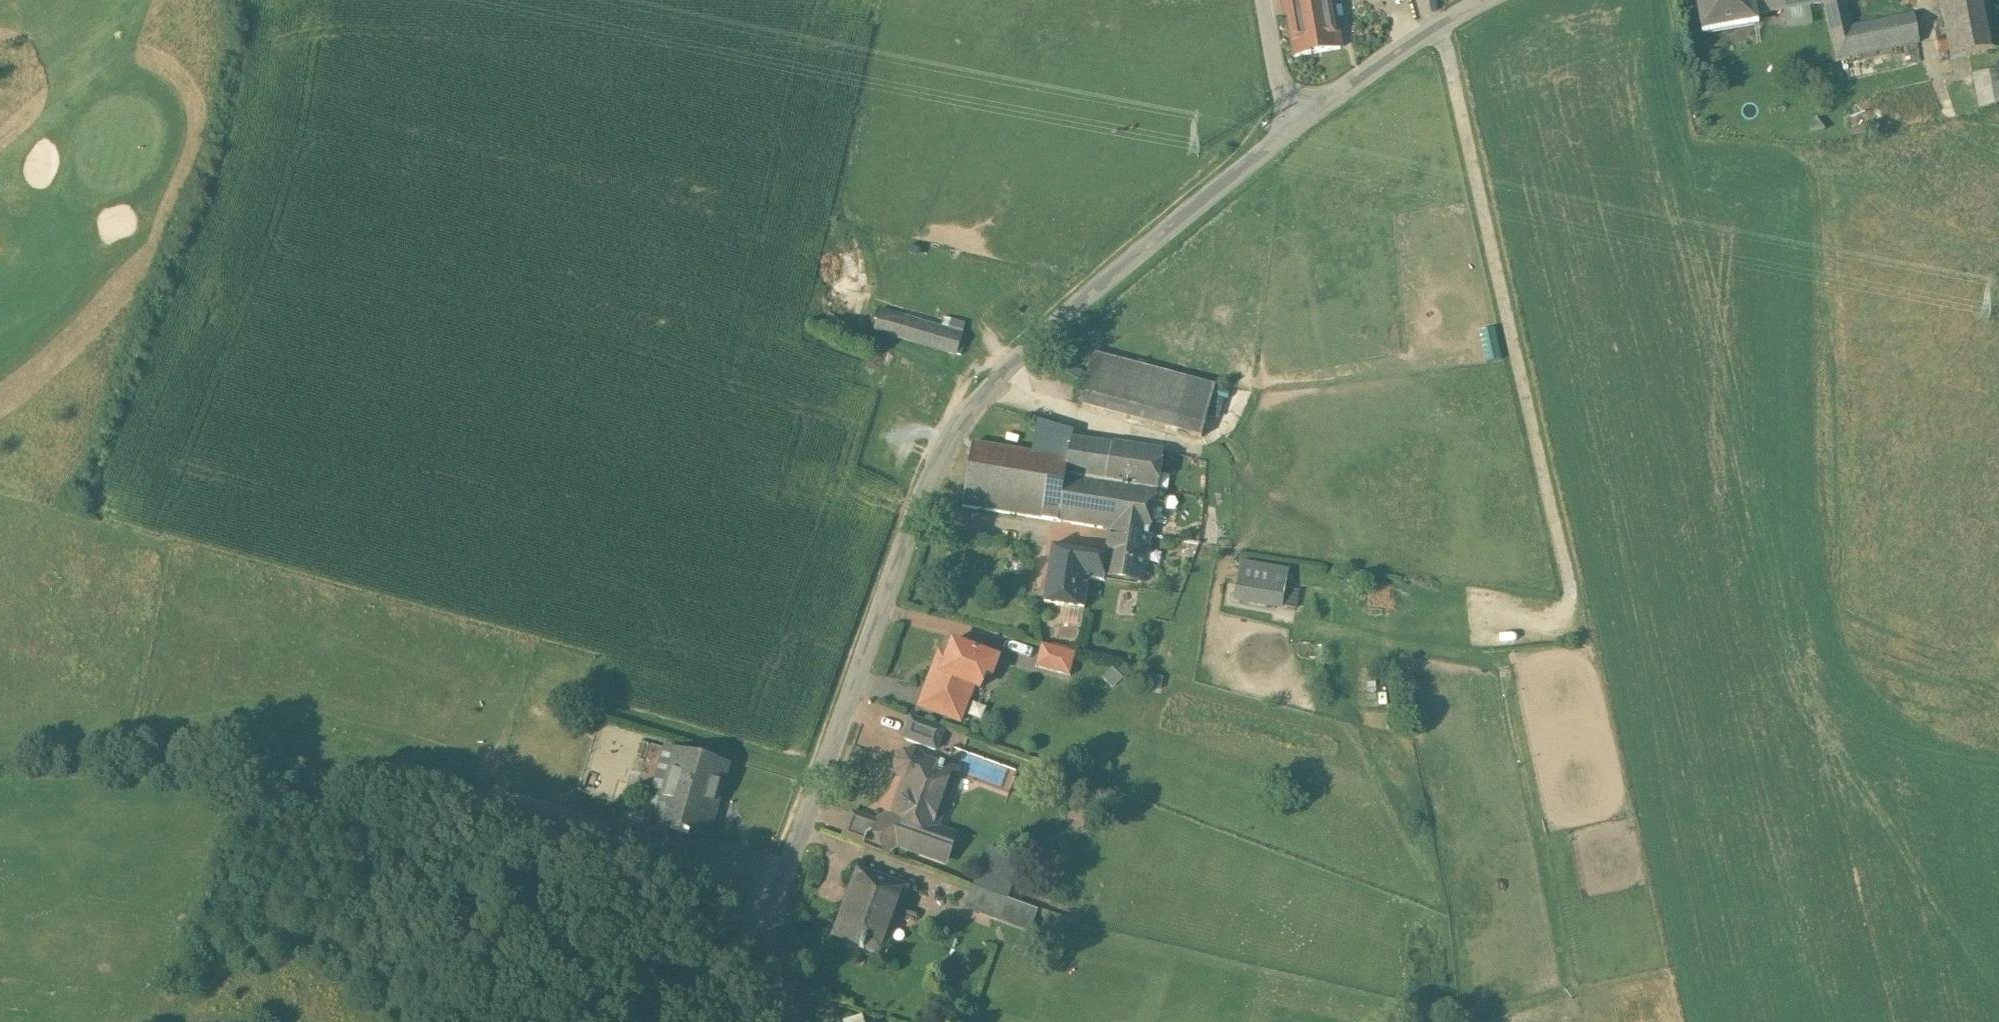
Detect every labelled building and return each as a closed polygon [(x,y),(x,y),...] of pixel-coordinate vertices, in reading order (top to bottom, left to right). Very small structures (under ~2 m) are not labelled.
[(1296,54),(1296,55),(1296,57),(1298,56),(1338,49),(1340,49),(1340,47),(1332,0),(1287,0),(1296,54)] [(1703,30),(1756,21),(1755,16),(1752,0),(1698,0),(1703,30)] [(1755,16),(1824,4),(1823,0),(1752,0),(1755,16)] [(1824,4),(1837,60),(1858,56),(1853,27),(1852,26),(1847,0),(1823,0),(1824,4)] [(1952,60),(1998,50),(1995,33),(1988,0),(1940,0),(1952,60)] [(1913,15),(1853,27),(1858,56),(1919,44),(1913,15)] [(1976,72),(1979,107),(1998,105),(1998,69),(1976,72)] [(950,329),(881,309),(875,331),(961,355),(966,340),(961,338),(964,326),(963,324),(952,321),(950,329)] [(1216,385),(1095,354),(1095,353),(1094,353),(1080,404),(1202,437),(1216,385)] [(1073,432),(1038,421),(1033,454),(1068,459),(1071,438),(1072,438),(1073,432)] [(1072,438),(1071,438),(1068,459),(1065,476),(1074,477),(1092,480),(1099,443),(1072,438)] [(1113,445),(1099,443),(1092,480),(1097,481),(1107,482),(1113,445)] [(1033,454),(973,445),(963,507),(1058,522),(1065,476),(1068,459),(1033,454)] [(1162,453),(1113,445),(1107,482),(1155,490),(1162,453)] [(1074,477),(1065,476),(1058,522),(1075,524),(1080,495),(1071,494),(1074,477)] [(1092,480),(1074,477),(1071,494),(1080,495),(1094,497),(1097,481),(1092,480)] [(1107,482),(1097,481),(1094,497),(1089,527),(1111,530),(1149,536),(1157,490),(1155,490),(1107,482)] [(1094,497),(1080,495),(1075,524),(1089,527),(1094,497)] [(1149,536),(1111,530),(1108,555),(1105,575),(1141,581),(1149,536)] [(1108,555),(1057,547),(1057,545),(1054,544),(1054,546),(1053,546),(1044,603),(1084,609),(1088,579),(1104,582),(1105,575),(1108,555)] [(1285,587),(1238,579),(1235,599),(1282,607),(1285,587)] [(953,641),(935,690),(948,695),(941,714),(960,722),(974,686),(980,688),(986,673),(992,676),(999,658),(977,650),(977,649),(974,648),(974,649),(953,641)] [(1076,653),(1041,644),(1035,667),(1070,676),(1076,653)] [(943,728),(915,718),(907,740),(935,750),(943,728)] [(728,766),(665,748),(648,811),(653,812),(653,813),(659,815),(657,822),(658,822),(670,825),(693,832),(708,836),(728,766)] [(900,773),(903,777),(908,779),(895,815),(872,828),(885,850),(895,844),(944,862),(953,836),(930,827),(939,802),(943,804),(945,798),(949,796),(953,787),(951,783),(955,771),(944,768),(946,764),(941,762),(940,767),(923,761),(920,757),(915,755),(910,754),(905,755),(901,758),(899,763),(898,768),(900,773)] [(670,825),(658,822),(651,848),(663,851),(670,825)] [(693,832),(670,825),(663,851),(686,858),(693,832)] [(1018,863),(988,852),(976,887),(1005,898),(1018,863)] [(698,874),(687,871),(682,888),(693,891),(698,874)] [(901,890),(855,873),(835,934),(858,942),(856,950),(860,951),(862,947),(880,954),(890,921),(887,920),(892,906),(895,907),(901,890)] [(1005,898),(976,887),(969,907),(1013,923),(1020,904),(1005,898)]
